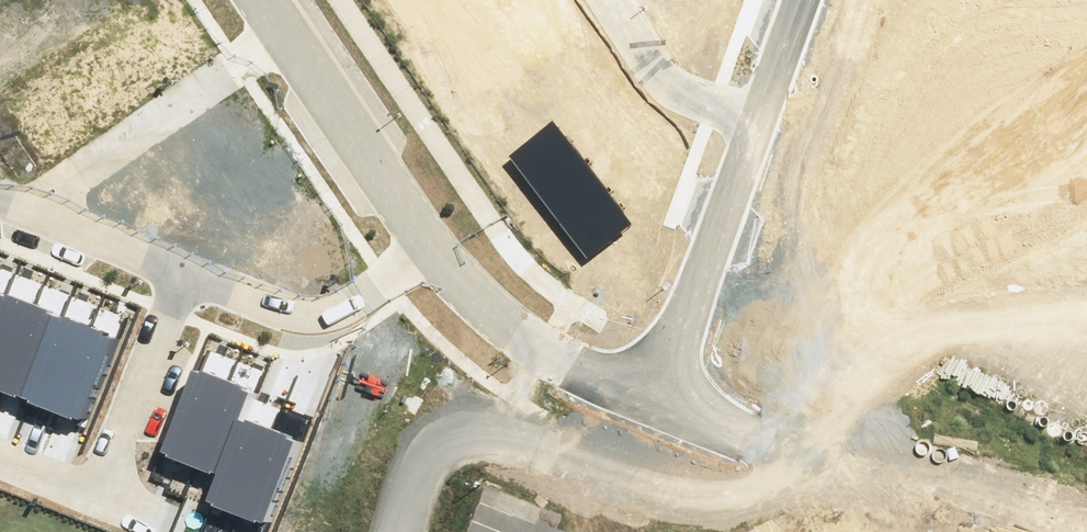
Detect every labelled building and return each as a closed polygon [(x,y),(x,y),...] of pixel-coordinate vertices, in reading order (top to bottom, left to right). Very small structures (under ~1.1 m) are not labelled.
[(83,419),(115,338),(0,294),(0,387),(83,419)] [(162,453),(221,476),(243,423),(254,395),(194,371),(162,453)] [(221,476),(211,503),(268,525),(300,444),(243,423),(221,476)] [(845,503),(798,531),(863,531),(845,503)]
